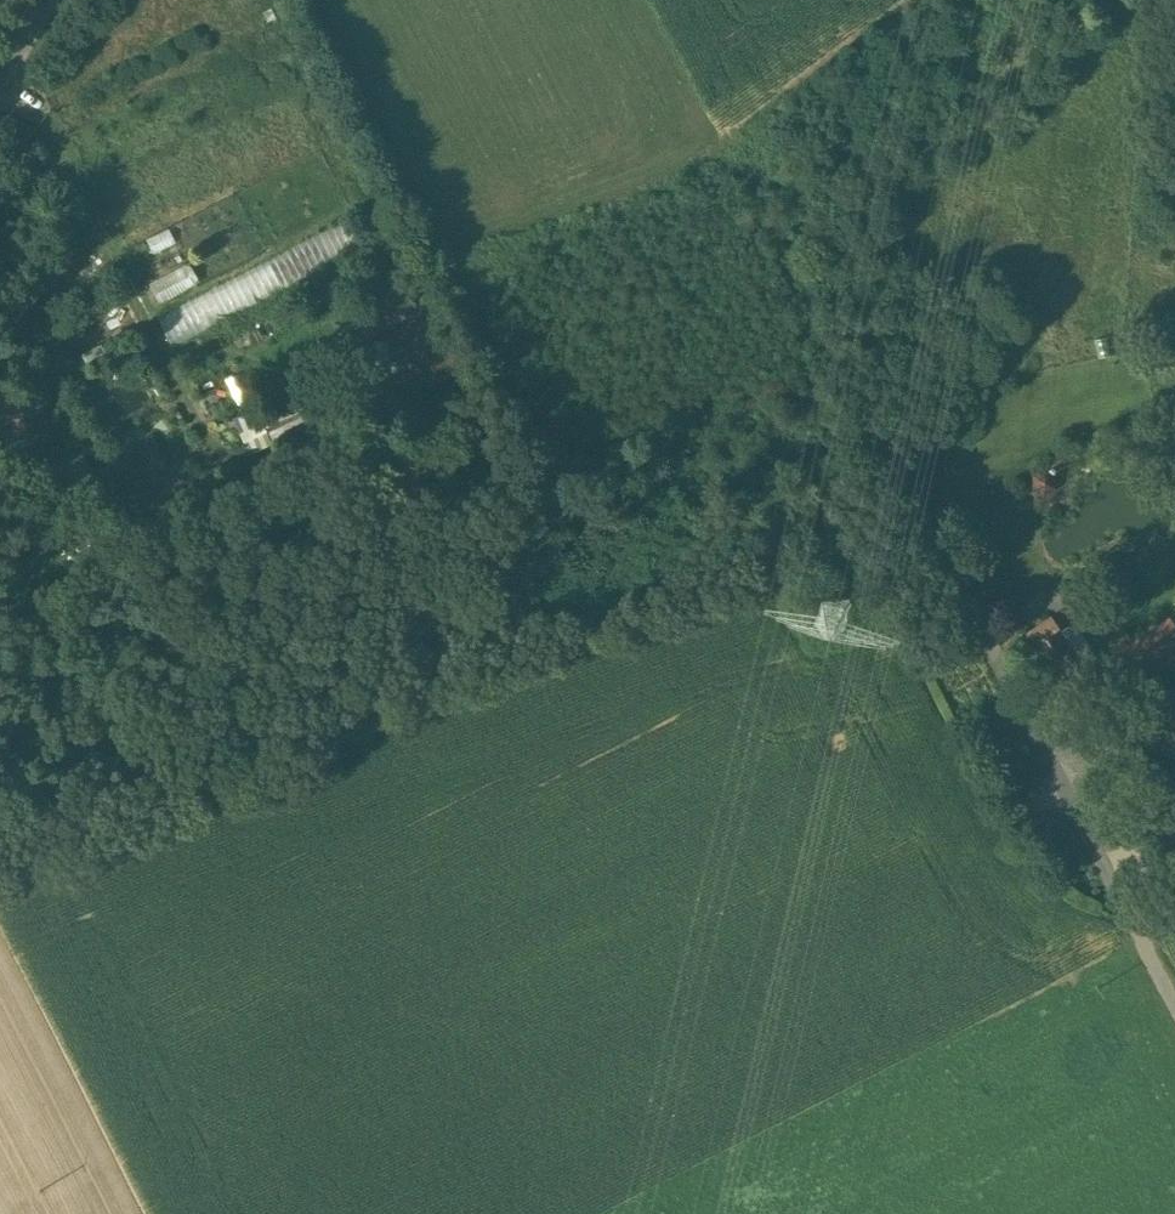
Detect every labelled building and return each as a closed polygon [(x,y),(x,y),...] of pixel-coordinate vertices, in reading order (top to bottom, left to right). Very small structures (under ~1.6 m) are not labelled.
[(359,217),(160,316),(175,345),(373,247),(359,217)] [(169,227),(147,238),(155,254),(177,243),(169,227)] [(115,317),(64,343),(74,363),(125,337),(115,317)] [(1061,630),(1052,618),(1028,633),(1037,646),(1036,646),(1069,695),(1093,678),(1084,665),(1061,630)] [(1093,651),(1077,627),(1068,625),(1061,630),(1084,665),(1091,660),(1093,651)] [(1117,668),(1131,688),(1174,658),(1174,628),(1117,668)] [(1151,702),(1167,726),(1174,721),(1174,685),(1151,702)]
